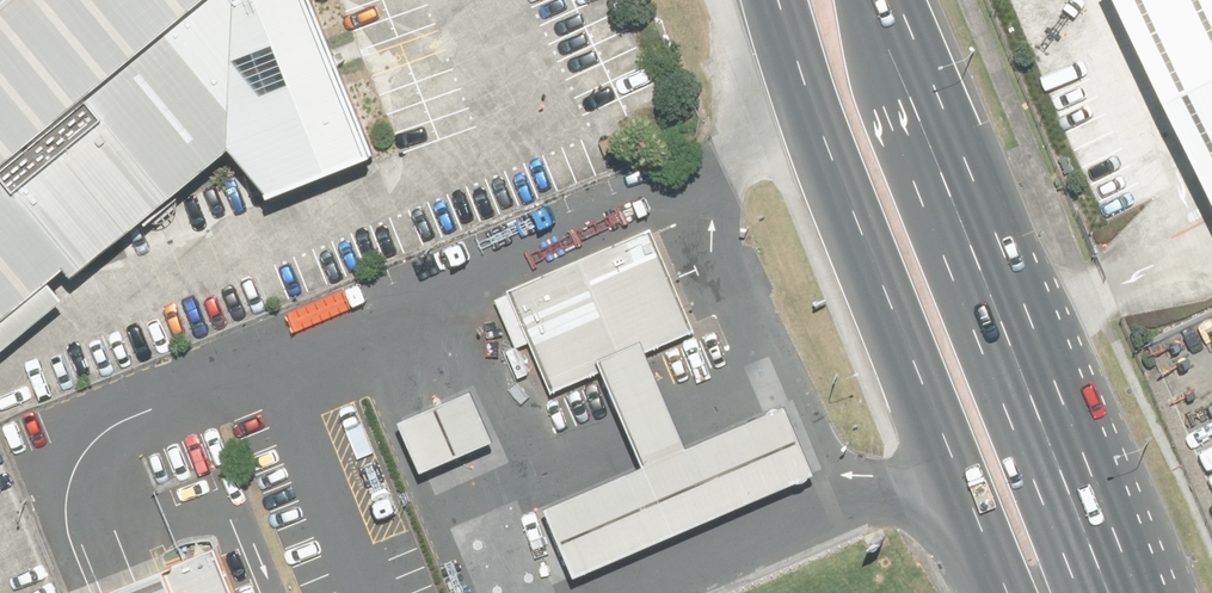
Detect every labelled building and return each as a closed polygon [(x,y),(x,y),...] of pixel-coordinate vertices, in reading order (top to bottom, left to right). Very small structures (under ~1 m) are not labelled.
[(232,127),(275,193),(369,147),(311,0),(0,0),(0,317),(232,127)] [(1211,189),(1211,0),(1123,0),(1211,189)] [(645,234),(502,292),(544,395),(597,374),(639,357),(687,337),(645,234)] [(639,357),(597,374),(636,471),(541,509),(570,579),(812,482),(782,408),(677,450),(639,357)] [(474,383),(404,412),(424,461),(494,432),(474,383)] [(209,553),(111,592),(225,592),(209,553)]
